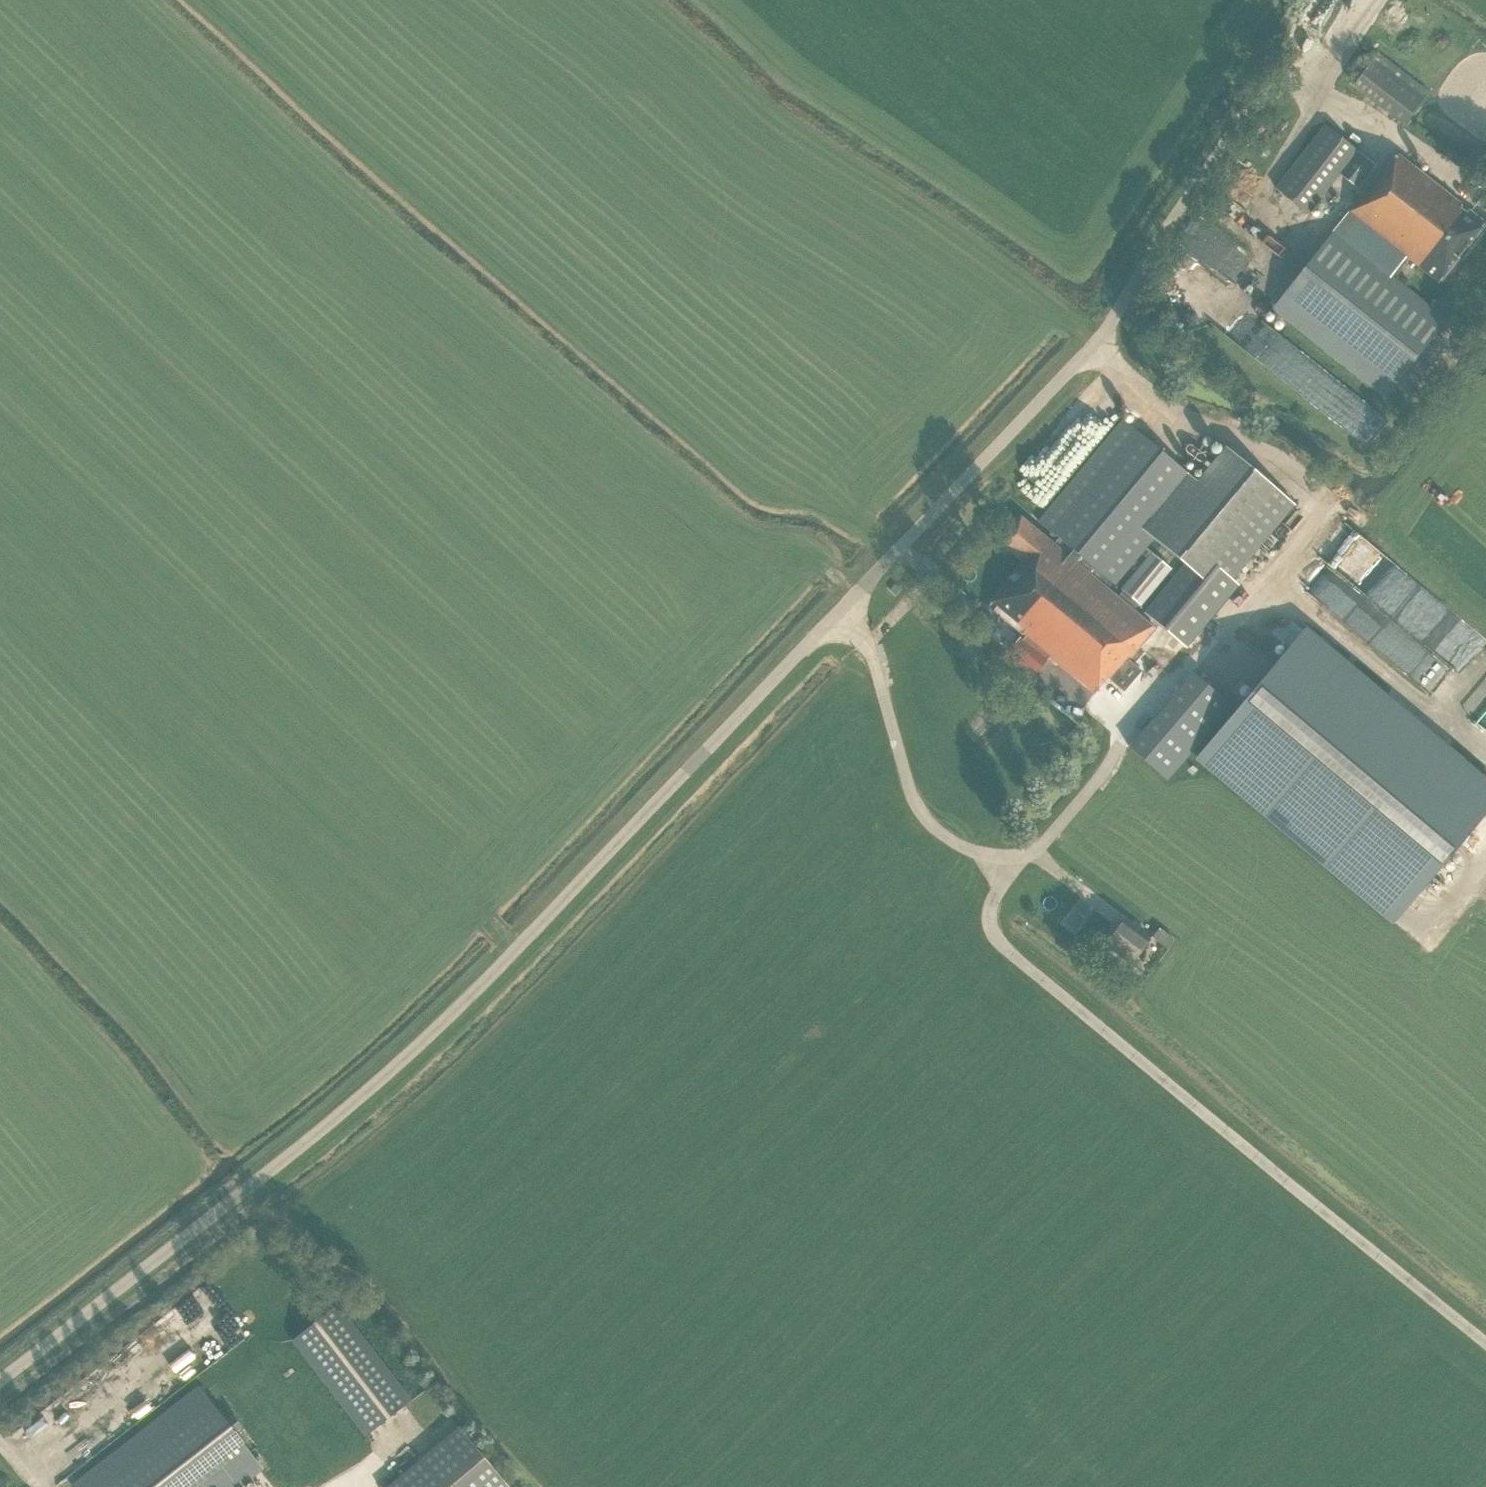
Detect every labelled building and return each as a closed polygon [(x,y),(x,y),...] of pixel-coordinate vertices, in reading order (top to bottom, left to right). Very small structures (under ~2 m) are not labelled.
[(1378,53),(1373,60),(1353,85),(1405,124),(1424,98),(1429,92),(1378,53)] [(1325,125),(1324,126),(1276,188),(1308,214),(1357,151),(1325,125)] [(1356,187),(1373,164),(1358,152),(1341,175),(1356,187)] [(1383,168),(1349,211),(1271,309),(1384,398),(1446,319),(1391,276),(1406,257),(1439,282),(1485,223),(1468,209),(1466,212),(1460,208),(1463,205),(1398,154),(1386,170),(1383,168)] [(1239,585),(1231,578),(1294,504),(1227,448),(1198,482),(1123,420),(1038,521),(1058,538),(1053,544),(1021,517),(1000,543),(1024,562),(989,604),(1022,631),(1021,632),(1026,636),(1023,640),(1020,637),(1008,651),(1035,674),(1050,656),(1100,698),(1113,683),(1130,696),(1148,675),(1135,665),(1138,662),(1142,666),(1150,656),(1146,653),(1161,634),(1139,615),(1144,608),(1146,610),(1177,573),(1145,547),(1153,539),(1190,569),(1150,617),(1186,647),(1239,585)] [(1198,758),(1393,921),(1485,810),(1485,782),(1304,630),(1198,758)] [(1192,673),(1129,748),(1132,750),(1125,758),(1151,781),(1158,772),(1167,780),(1230,705),(1192,673)] [(1048,696),(1051,691),(1039,681),(1035,685),(1048,696)] [(1087,921),(1095,911),(1084,902),(1076,912),(1087,921)] [(1131,963),(1149,939),(1124,920),(1106,945),(1131,963)] [(1175,939),(1158,927),(1151,937),(1167,949),(1175,939)] [(366,1435),(411,1400),(337,1305),(293,1340),(366,1435)] [(233,1418),(227,1423),(199,1387),(72,1486),(73,1486),(237,1486),(262,1468),(234,1432),(240,1427),(233,1418)] [(459,1427),(387,1486),(509,1486),(459,1427)]
